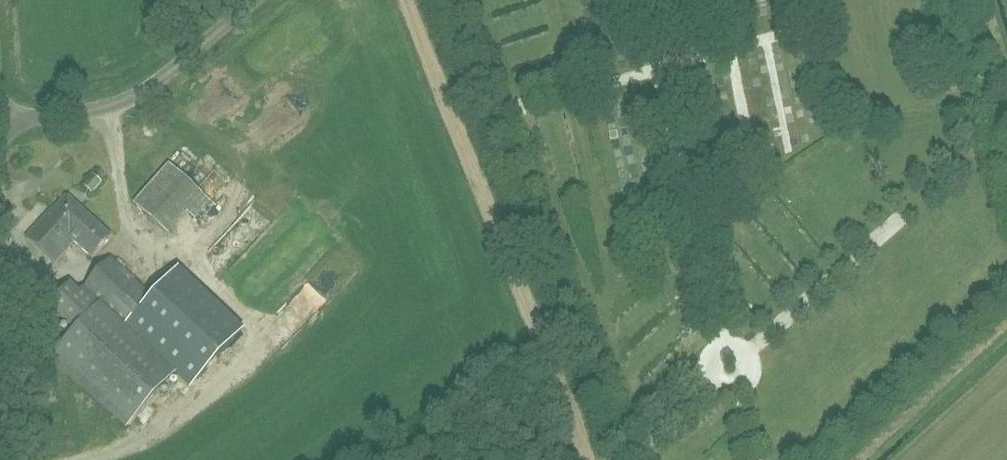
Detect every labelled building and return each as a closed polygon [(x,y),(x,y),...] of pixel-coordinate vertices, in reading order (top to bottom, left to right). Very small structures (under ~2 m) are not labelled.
[(138,198),(168,229),(190,208),(198,217),(215,200),(176,161),(138,198)] [(92,193),(102,183),(108,176),(99,168),(93,175),(83,186),(92,193)] [(112,237),(66,196),(51,211),(50,210),(25,238),(53,264),(74,242),(92,259),(112,237)] [(180,270),(154,298),(124,270),(127,267),(119,259),(116,263),(111,258),(95,275),(79,291),(71,284),(48,309),(73,333),(51,357),(126,427),(176,373),(190,387),(244,330),(180,270)] [(301,295),(292,304),(307,321),(317,312),(301,295)] [(278,326),(261,338),(267,347),(285,335),(278,326)]
